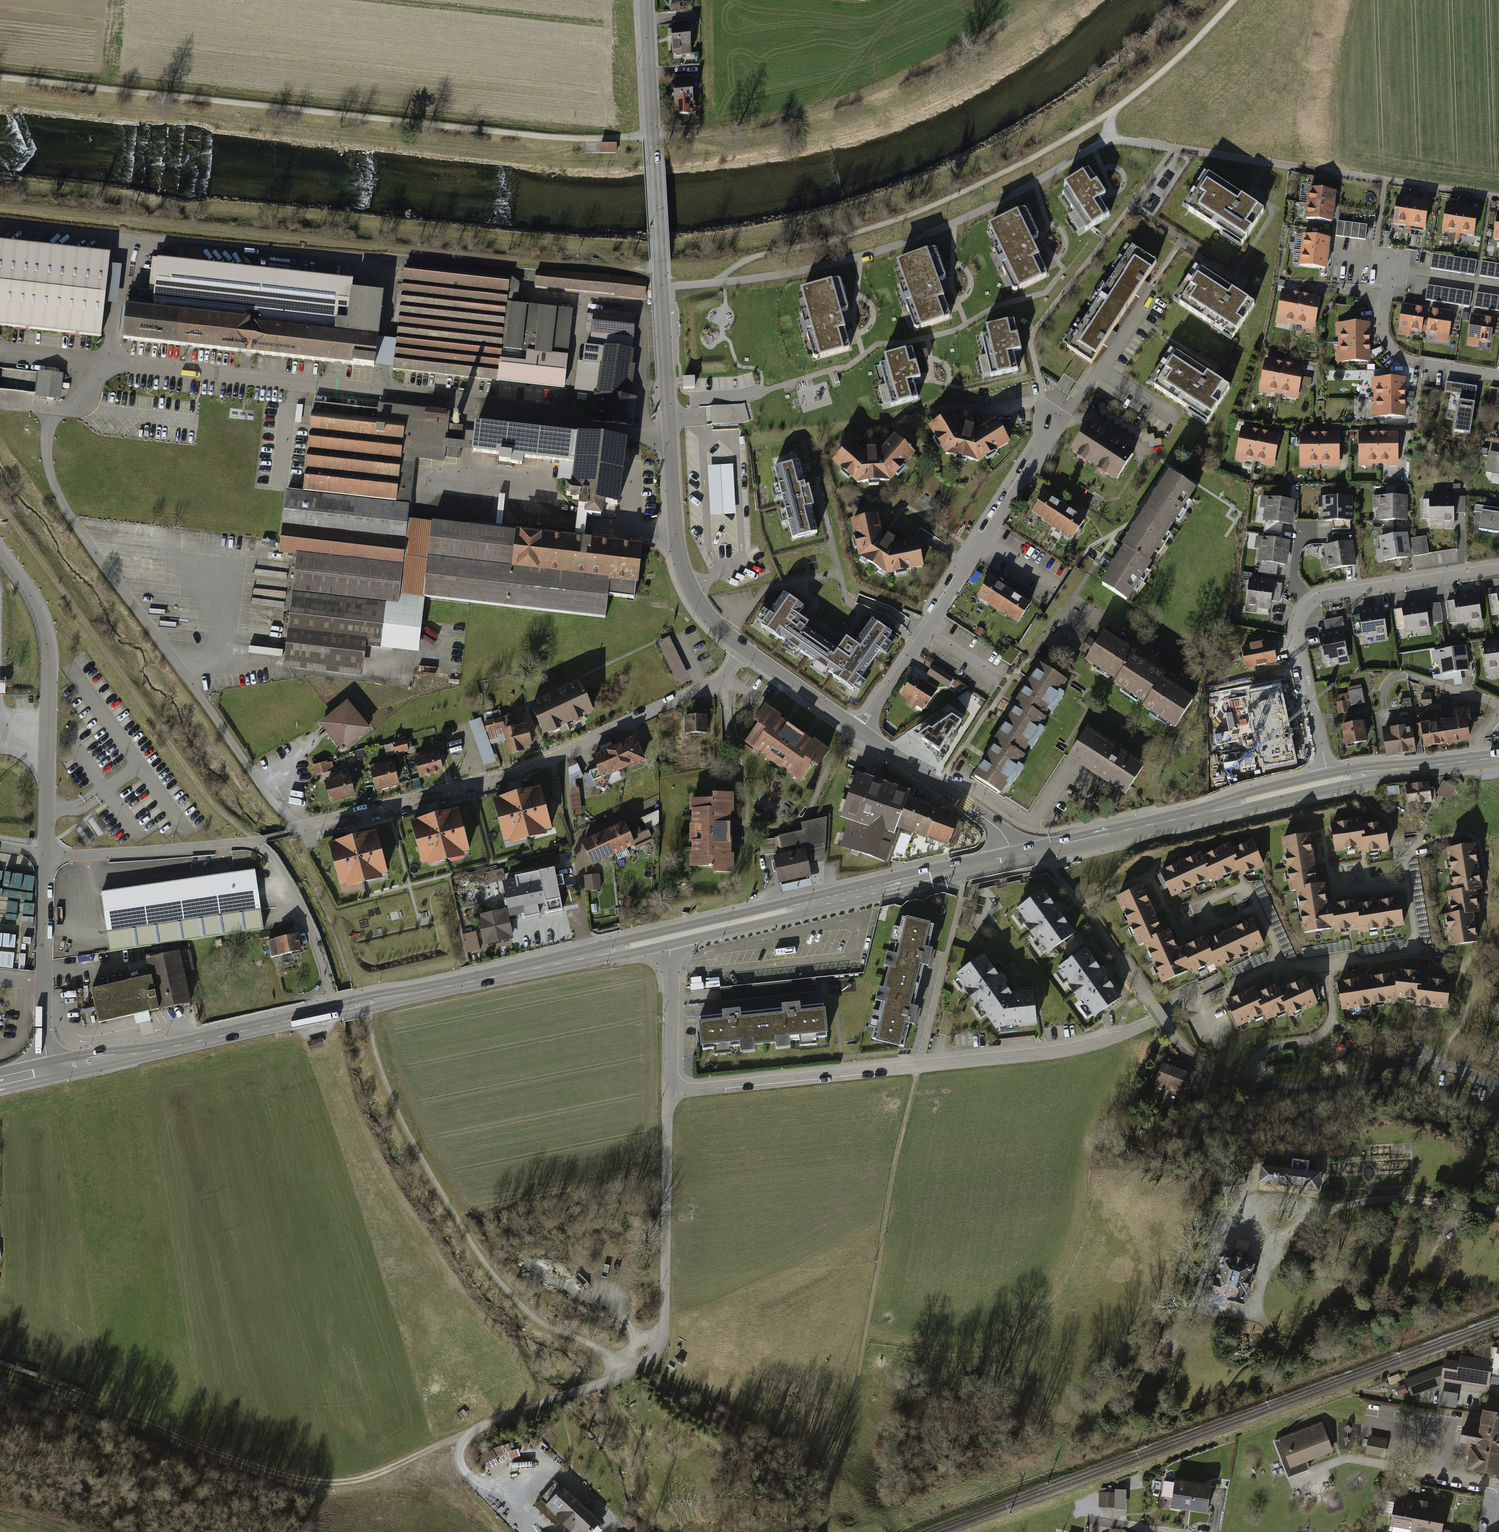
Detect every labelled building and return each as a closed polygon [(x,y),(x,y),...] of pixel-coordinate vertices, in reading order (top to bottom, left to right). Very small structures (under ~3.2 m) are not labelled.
[(673,43),(673,56),(693,55),(692,24),(672,24),(672,30),(669,30),(669,43),(673,43)] [(676,78),(675,110),(694,110),(694,78),(676,78)] [(601,143),(601,151),(618,150),(617,142),(601,143)] [(1089,167),(1064,183),(1069,190),(1064,194),(1076,212),(1069,217),(1079,232),(1085,228),(1086,229),(1109,214),(1100,201),(1099,199),(1106,194),(1089,167)] [(1267,209),(1209,172),(1189,204),(1247,241),(1267,209)] [(1337,191),(1311,188),(1309,203),(1335,206),(1337,191)] [(1413,198),(1397,196),(1394,224),(1410,226),(1413,198)] [(1429,200),(1413,198),(1410,226),(1425,228),(1429,200)] [(1335,206),(1309,203),(1307,218),(1333,221),(1335,206)] [(1463,209),(1447,207),(1443,233),(1459,236),(1463,209)] [(1022,208),(987,225),(997,246),(995,246),(994,247),(993,248),(994,249),(1012,288),(1013,289),(1014,290),(1015,290),(1016,290),(1046,276),(1047,275),(1047,274),(1047,273),(1047,272),(1032,241),(1037,238),(1038,238),(1038,237),(1038,236),(1038,235),(1026,209),(1025,209),(1024,208),(1023,208),(1022,208)] [(1478,212),(1463,209),(1459,236),(1474,238),(1478,212)] [(1368,225),(1338,221),(1336,237),(1366,241),(1368,225)] [(1330,239),(1305,236),(1303,250),(1328,253),(1330,239)] [(100,337),(109,254),(0,239),(0,324),(100,337)] [(1131,246),(1100,296),(1126,310),(1157,262),(1131,246)] [(931,249),(895,261),(903,283),(900,283),(899,284),(899,285),(899,286),(899,287),(913,327),(914,328),(914,329),(916,329),(917,329),(949,318),(950,317),(950,316),(950,315),(937,281),(943,280),(944,279),(945,278),(945,277),(945,276),(936,251),(935,250),(934,249),(932,248),(931,249)] [(1328,253),(1303,250),(1302,266),(1326,269),(1328,253)] [(1477,261),(1434,255),(1432,269),(1475,276),(1477,261)] [(124,341),(376,369),(379,338),(384,292),(352,288),(353,280),(158,259),(154,292),(139,291),(138,303),(128,302),(124,341)] [(1483,262),(1481,277),(1498,280),(1498,265),(1483,262)] [(1196,265),(1175,299),(1233,336),(1255,303),(1196,265)] [(537,269),(535,288),(646,300),(648,281),(537,269)] [(405,270),(398,340),(394,371),(499,382),(508,303),(510,281),(405,270)] [(814,358),(815,358),(846,350),(847,350),(848,349),(848,348),(848,347),(839,312),(845,311),(846,310),(846,309),(847,308),(846,307),(840,281),(839,280),(838,279),(837,279),(836,279),(799,289),(804,311),(802,312),(801,312),(801,313),(800,314),(800,315),(811,356),(812,357),(813,358),(814,358)] [(1473,292),(1429,286),(1427,301),(1470,308),(1473,292)] [(1301,295),(1283,291),(1277,322),(1295,326),(1301,295)] [(1478,294),(1476,309),(1498,312),(1498,297),(1478,294)] [(1320,299),(1301,295),(1295,326),(1314,329),(1320,299)] [(1100,296),(1069,346),(1094,361),(1126,310),(1100,296)] [(574,310),(508,303),(499,382),(565,389),(574,310)] [(1425,307),(1401,303),(1397,335),(1408,336),(1409,329),(1422,330),(1425,307)] [(1453,311),(1429,307),(1425,333),(1438,334),(1438,340),(1449,342),(1453,311)] [(595,392),(592,422),(633,426),(637,396),(632,396),(636,364),(633,364),(639,316),(594,311),(590,346),(586,345),(584,361),(579,361),(576,390),(595,392)] [(1493,318),(1470,314),(1465,346),(1479,348),(1480,341),(1489,343),(1493,318)] [(1015,319),(984,326),(986,333),(980,335),(985,357),(979,358),(983,376),(1015,369),(1012,353),(1021,351),(1015,319)] [(1368,324),(1336,325),(1337,343),(1369,342),(1368,324)] [(394,371),(398,340),(387,338),(379,338),(376,369),(383,369),(394,371)] [(1369,342),(1337,343),(1337,363),(1370,363),(1369,342)] [(911,348),(882,356),(885,364),(879,365),(885,387),(878,389),(883,408),(918,398),(913,381),(920,379),(911,348)] [(1171,349),(1150,382),(1208,419),(1229,386),(1171,349)] [(1285,364),(1264,360),(1258,390),(1279,394),(1285,364)] [(1303,368),(1285,364),(1279,394),(1298,398),(1303,368)] [(35,398),(60,401),(63,373),(38,371),(38,373),(0,369),(0,390),(36,394),(35,398)] [(693,378),(681,378),(681,389),(693,389),(693,378)] [(1406,378),(1372,379),(1372,398),(1405,398),(1406,378)] [(1448,383),(1447,392),(1462,394),(1457,431),(1473,433),(1479,387),(1448,383)] [(1405,398),(1372,398),(1372,418),(1405,418),(1405,398)] [(303,492),(396,502),(401,463),(415,465),(416,460),(445,463),(447,447),(458,448),(459,441),(462,441),(464,426),(450,425),(451,410),(379,402),(378,409),(313,402),(312,406),(303,492)] [(712,426),(749,424),(748,404),(711,406),(712,426)] [(948,415),(928,430),(951,461),(979,465),(1013,444),(997,421),(970,437),(948,415)] [(577,462),(580,432),(477,420),(474,450),(501,453),(500,462),(524,465),(525,456),(577,462)] [(1088,422),(1069,450),(1117,480),(1134,451),(1088,422)] [(1260,431),(1240,428),(1235,460),(1254,463),(1260,431)] [(1279,434),(1260,431),(1254,463),(1274,467),(1279,434)] [(629,438),(580,432),(577,462),(574,483),(568,482),(567,494),(574,495),(573,500),(580,500),(579,514),(615,518),(617,505),(622,505),(628,448),(629,438)] [(1320,435),(1301,435),(1301,466),(1320,466),(1320,435)] [(1338,435),(1320,435),(1320,466),(1338,466),(1338,435)] [(1398,435),(1380,436),(1380,465),(1398,465),(1398,435)] [(1380,436),(1362,436),(1362,465),(1380,465),(1380,436)] [(849,441),(831,459),(859,486),(887,485),(918,459),(897,439),(873,459),(849,441)] [(1490,453),(1486,474),(1498,476),(1498,454),(1490,453)] [(796,462),(772,468),(790,540),(815,534),(808,507),(811,507),(806,487),(803,488),(796,462)] [(732,465),(707,467),(710,515),(735,514),(732,465)] [(1164,472),(1137,514),(1166,532),(1193,490),(1164,472)] [(396,502),(303,492),(286,490),(279,553),(297,555),(285,666),(362,674),(365,646),(419,652),(425,598),(509,608),(518,529),(432,520),(432,523),(408,520),(410,504),(396,502)] [(1067,508),(1044,493),(1029,515),(1052,530),(1067,508)] [(1455,496),(1429,496),(1429,523),(1455,522),(1454,515),(1465,515),(1465,498),(1455,498),(1455,496)] [(1296,501),(1262,497),(1261,509),(1266,510),(1264,523),(1267,523),(1265,532),(1283,535),(1284,525),(1293,526),(1296,501)] [(1406,497),(1374,497),(1374,509),(1379,509),(1379,520),(1406,520),(1406,497)] [(1353,498),(1319,498),(1319,510),(1325,510),(1325,520),(1334,520),(1334,530),(1351,530),(1351,521),(1353,521),(1353,498)] [(1475,504),(1473,515),(1482,517),(1479,533),(1498,536),(1498,508),(1475,504)] [(1067,508),(1052,530),(1074,546),(1090,524),(1067,508)] [(1166,532),(1137,514),(1115,548),(1146,566),(1166,532)] [(874,518),(850,525),(859,562),(884,576),(924,569),(917,542),(886,546),(874,518)] [(518,529),(509,608),(606,618),(608,596),(635,599),(637,582),(639,582),(644,542),(574,534),(575,523),(544,520),(543,527),(518,524),(518,529)] [(1406,534),(1380,538),(1382,551),(1377,552),(1378,562),(1410,557),(1406,534)] [(1351,535),(1334,535),(1334,545),(1350,543),(1351,535)] [(1412,539),(1415,558),(1430,556),(1427,537),(1412,539)] [(1291,543),(1258,538),(1256,549),(1261,550),(1259,562),(1261,562),(1259,574),(1277,576),(1279,564),(1288,565),(1291,543)] [(1334,545),(1326,547),(1328,559),(1321,560),(1323,572),(1355,567),(1351,542),(1350,543),(1334,545)] [(1146,566),(1115,548),(1093,585),(1124,603),(1146,566)] [(1009,591),(987,576),(973,597),(995,612),(1009,591)] [(1275,582),(1250,578),(1245,611),(1258,613),(1258,609),(1271,611),(1272,602),(1281,603),(1283,586),(1275,585),(1275,582)] [(1009,591),(995,612),(1018,629),(1034,606),(1009,591)] [(1480,593),(1456,596),(1457,601),(1459,622),(1460,626),(1472,624),(1472,629),(1484,627),(1480,593)] [(800,607),(781,594),(758,628),(778,641),(779,640),(804,657),(816,640),(802,630),(805,626),(793,618),(800,607)] [(1498,614),(1498,595),(1489,596),(1492,615),(1498,614)] [(1427,601),(1403,604),(1404,609),(1407,628),(1407,632),(1419,631),(1420,635),(1431,634),(1427,601)] [(1450,623),(1459,622),(1457,601),(1447,602),(1450,623)] [(1434,624),(1444,623),(1441,604),(1431,605),(1434,624)] [(1384,607),(1361,610),(1361,616),(1364,635),(1365,639),(1376,637),(1377,642),(1389,640),(1384,607)] [(1397,630),(1407,628),(1404,609),(1394,610),(1397,630)] [(1354,636),(1364,635),(1361,616),(1352,617),(1354,636)] [(1344,617),(1324,621),(1326,630),(1346,626),(1344,617)] [(836,654),(816,640),(804,657),(831,676),(830,678),(850,692),(890,635),(871,622),(853,647),(845,641),(836,654)] [(1344,630),(1319,634),(1324,662),(1336,660),(1337,667),(1350,664),(1344,630)] [(1132,658),(1135,655),(1122,646),(1123,645),(1117,640),(1116,642),(1103,634),(1087,660),(1118,680),(1132,658)] [(658,644),(677,681),(688,675),(670,638),(658,644)] [(1484,642),(1488,677),(1498,675),(1498,640),(1484,642)] [(1252,645),(1242,647),(1246,670),(1278,665),(1274,642),(1265,644),(1264,641),(1252,643),(1252,645)] [(1464,646),(1433,651),(1435,664),(1440,663),(1442,675),(1468,671),(1464,646)] [(1144,665),(1132,658),(1118,680),(1115,683),(1146,703),(1161,681),(1163,677),(1151,670),(1152,668),(1146,664),(1144,665)] [(1067,682),(1039,664),(1017,700),(1045,717),(1067,682)] [(954,678),(934,665),(928,675),(948,688),(954,678)] [(582,681),(530,703),(543,734),(595,711),(582,681)] [(917,681),(906,699),(926,712),(937,694),(917,681)] [(1146,703),(1144,707),(1176,727),(1192,701),(1180,693),(1181,691),(1175,687),(1173,689),(1161,681),(1146,703)] [(1351,707),(1366,704),(1362,686),(1348,689),(1349,694),(1335,697),(1339,716),(1352,713),(1351,707)] [(1264,689),(1230,694),(1238,743),(1271,737),(1264,689)] [(1432,693),(1422,694),(1423,705),(1433,704),(1432,693)] [(1411,694),(1400,695),(1402,708),(1412,707),(1411,694)] [(331,714),(320,724),(344,753),(373,729),(348,699),(331,714)] [(1017,700),(995,735),(1024,752),(1045,717),(1017,700)] [(766,759),(774,764),(798,729),(786,720),(787,719),(767,705),(755,720),(760,724),(746,744),(756,751),(757,749),(768,756),(766,759)] [(1454,720),(1444,721),(1447,744),(1467,741),(1464,720),(1469,719),(1468,708),(1453,710),(1454,720)] [(1443,712),(1417,715),(1421,748),(1447,744),(1444,721),(1443,712)] [(501,718),(485,722),(488,733),(504,728),(501,718)] [(687,719),(687,735),(710,734),(709,718),(687,719)] [(481,719),(470,724),(486,766),(497,761),(481,719)] [(1367,741),(1363,722),(1343,725),(1347,745),(1367,741)] [(518,725),(503,730),(510,756),(513,755),(535,749),(528,725),(518,728),(518,725)] [(925,726),(911,744),(931,758),(940,745),(945,749),(955,734),(943,725),(936,734),(925,726)] [(1414,727),(1385,729),(1387,756),(1416,754),(1414,727)] [(813,740),(798,729),(774,764),(781,769),(783,767),(793,774),(791,776),(801,783),(815,764),(820,767),(831,751),(814,738),(813,740)] [(1092,732),(1074,761),(1129,795),(1147,767),(1092,732)] [(995,735),(974,767),(1005,785),(1024,752),(995,735)] [(392,741),(395,755),(410,752),(406,738),(392,741)] [(634,739),(613,747),(624,772),(644,763),(634,739)] [(613,747),(593,756),(603,780),(624,772),(613,747)] [(439,753),(416,757),(420,780),(443,776),(439,753)] [(312,766),(315,776),(334,770),(331,760),(312,766)] [(395,763),(371,768),(375,791),(399,786),(395,763)] [(574,782),(584,778),(580,768),(570,773),(574,782)] [(350,773),(325,779),(331,804),(356,798),(350,773)] [(884,861),(897,827),(907,799),(888,792),(890,787),(856,775),(842,816),(851,819),(842,846),(884,861)] [(417,779),(411,781),(415,794),(421,792),(417,779)] [(1456,789),(1444,783),(1439,795),(1450,800),(1456,789)] [(1435,784),(1407,786),(1409,805),(1437,803),(1435,784)] [(542,786),(494,800),(506,842),(511,841),(512,844),(550,834),(549,831),(554,829),(542,786)] [(570,792),(571,808),(581,807),(580,791),(570,792)] [(691,825),(691,834),(733,834),(733,825),(733,819),(735,819),(735,794),(715,794),(715,799),(690,800),(691,812),(693,812),(693,825),(691,825)] [(907,799),(897,827),(949,845),(959,817),(907,799)] [(460,809),(411,821),(422,864),(429,863),(430,866),(448,861),(467,856),(466,853),(471,852),(460,809)] [(637,821),(626,826),(636,848),(637,850),(655,842),(652,835),(657,833),(658,814),(638,823),(637,821)] [(774,858),(779,881),(810,874),(807,863),(825,859),(827,817),(801,823),(802,830),(779,836),(779,838),(775,839),(760,840),(761,855),(776,854),(777,857),(774,858)] [(1332,823),(1335,852),(1367,848),(1368,854),(1391,851),(1388,822),(1364,825),(1363,819),(1332,823)] [(625,823),(603,833),(614,857),(617,856),(619,862),(631,857),(628,851),(636,848),(626,826),(625,823)] [(328,845),(340,889),(390,876),(378,832),(328,845)] [(592,867),(614,857),(603,833),(581,842),(592,867)] [(733,848),(733,834),(691,834),(691,843),(694,843),(694,856),(691,856),(692,868),(715,868),(716,873),(736,873),(735,852),(734,852),(733,848)] [(1290,889),(1296,888),(1320,885),(1312,834),(1282,838),(1285,858),(1281,858),(1283,867),(1286,866),(1287,874),(1284,874),(1285,883),(1289,882),(1290,889)] [(1232,843),(1202,857),(1212,881),(1213,883),(1224,878),(1225,881),(1236,876),(1234,873),(1241,871),(1243,876),(1246,875),(1248,879),(1255,875),(1254,871),(1265,866),(1253,839),(1234,847),(1232,843)] [(1449,849),(1454,891),(1479,887),(1483,887),(1478,845),(1449,849)] [(1204,884),(1212,881),(1202,857),(1201,854),(1160,872),(1171,899),(1183,894),(1184,896),(1192,892),(1191,890),(1197,887),(1199,890),(1205,887),(1204,884)] [(19,873),(21,858),(0,855),(0,871),(19,873)] [(554,869),(542,872),(547,901),(559,898),(561,909),(578,906),(574,887),(558,890),(554,869)] [(255,870),(101,892),(110,951),(263,929),(262,922),(259,902),(255,870)] [(548,904),(547,901),(542,872),(504,880),(505,885),(490,888),(492,899),(506,897),(508,910),(510,918),(527,915),(526,909),(548,904)] [(810,874),(779,881),(781,889),(782,894),(813,887),(812,882),(810,874)] [(600,875),(584,877),(586,894),(602,892),(600,875)] [(1350,930),(1363,928),(1359,903),(1358,900),(1331,904),(1328,883),(1320,885),(1296,888),(1298,900),(1295,901),(1296,909),(1299,908),(1300,916),(1297,916),(1298,925),(1302,924),(1303,933),(1336,928),(1337,932),(1340,931),(1341,934),(1350,933),(1350,930)] [(1138,946),(1145,942),(1165,933),(1143,885),(1116,898),(1124,915),(1121,916),(1124,925),(1128,923),(1130,930),(1126,931),(1130,939),(1134,937),(1138,946)] [(1078,931),(1047,887),(1017,909),(1019,912),(1014,915),(1023,927),(1027,924),(1039,940),(1034,943),(1042,953),(1046,950),(1048,953),(1078,931)] [(1482,910),(1479,887),(1454,891),(1450,891),(1452,913),(1445,914),(1450,948),(1481,944),(1476,911),(1482,910)] [(635,897),(627,896),(625,907),(634,908),(635,897)] [(1402,896),(1359,903),(1363,928),(1363,932),(1407,925),(1402,896)] [(599,904),(591,905),(592,915),(600,914),(599,904)] [(514,939),(510,918),(508,910),(478,916),(484,945),(514,939)] [(890,967),(888,977),(920,984),(925,964),(931,966),(935,948),(929,947),(934,924),(903,917),(900,927),(892,926),(888,942),(896,944),(894,952),(888,951),(885,966),(890,967)] [(1255,919),(1208,940),(1218,962),(1219,965),(1226,962),(1227,966),(1237,962),(1235,958),(1241,955),(1243,959),(1252,955),(1250,951),(1266,944),(1255,919)] [(1209,965),(1218,962),(1208,940),(1206,936),(1181,947),(1173,930),(1165,933),(1145,942),(1150,952),(1146,954),(1149,961),(1153,959),(1156,966),(1152,968),(1155,975),(1159,973),(1163,982),(1193,969),(1194,972),(1198,970),(1200,974),(1211,969),(1209,965)] [(477,932),(463,935),(467,954),(481,951),(477,932)] [(282,938),(268,941),(271,957),(300,951),(297,934),(286,937),(285,933),(281,934),(282,938)] [(1085,944),(1080,937),(1064,949),(1069,955),(1085,944)] [(1088,947),(1059,968),(1061,971),(1058,974),(1066,985),(1070,983),(1083,1002),(1079,1005),(1088,1017),(1092,1014),(1094,1017),(1123,997),(1088,947)] [(5,967),(25,970),(27,953),(7,951),(5,967)] [(151,976),(91,989),(95,1007),(82,1010),(86,1025),(98,1023),(189,1002),(178,952),(147,959),(151,976)] [(77,956),(78,964),(104,961),(103,953),(77,956)] [(988,1015),(992,1021),(1013,993),(1006,984),(1009,982),(1002,972),(999,974),(985,954),(958,974),(959,976),(955,979),(963,990),(967,987),(979,1003),(974,1006),(983,1018),(988,1015)] [(1014,961),(1006,967),(1017,980),(1024,975),(1014,961)] [(1398,973),(1399,998),(1419,1000),(1418,1006),(1447,1011),(1452,981),(1424,977),(1424,970),(1398,968),(1398,973)] [(1398,973),(1338,982),(1342,1010),(1399,1002),(1399,998),(1398,973)] [(915,1004),(920,984),(888,977),(885,988),(879,986),(876,999),(882,1001),(879,1011),(873,1010),(869,1026),(875,1028),(872,1040),(904,1048),(910,1023),(917,1025),(922,1006),(915,1004)] [(816,978),(720,988),(722,1003),(817,993),(816,978)] [(1309,980),(1282,992),(1279,985),(1256,996),(1265,1015),(1267,1021),(1291,1010),(1293,1016),(1320,1004),(1309,980)] [(1253,989),(1225,1001),(1237,1027),(1265,1015),(1256,996),(1253,989)] [(1036,991),(1013,993),(992,1021),(998,1028),(1003,1028),(1004,1033),(1020,1031),(1020,1026),(1040,1024),(1036,991)] [(764,1013),(768,1046),(779,1045),(779,1049),(793,1048),(792,1043),(802,1042),(803,1047),(818,1046),(818,1041),(829,1040),(826,1007),(803,1009),(802,1005),(784,1006),(785,1011),(764,1013)] [(768,1046),(764,1013),(743,1015),(742,1011),(724,1012),(724,1017),(699,1019),(703,1052),(714,1051),(715,1056),(757,1052),(756,1047),(768,1046)] [(321,1038),(309,1042),(312,1053),(325,1049),(321,1038)] [(1192,1072),(1163,1062),(1155,1085),(1183,1095),(1192,1072)] [(1264,1163),(1261,1181),(1303,1187),(1303,1191),(1321,1194),(1325,1173),(1311,1170),(1312,1162),(1294,1159),(1293,1168),(1264,1163)] [(1222,1175),(1224,1188),(1248,1185),(1246,1171),(1222,1175)] [(429,1220),(421,1225),(429,1237),(437,1232),(429,1220)] [(1226,1256),(1214,1296),(1247,1305),(1259,1265),(1226,1256)] [(1490,1388),(1492,1376),(1495,1348),(1476,1346),(1474,1357),(1462,1356),(1461,1363),(1446,1361),(1445,1368),(1429,1366),(1429,1371),(1424,1370),(1421,1387),(1408,1386),(1407,1395),(1420,1397),(1419,1402),(1439,1405),(1442,1382),(1490,1388)] [(1388,1379),(1391,1385),(1409,1379),(1406,1372),(1388,1379)] [(1485,1410),(1483,1417),(1481,1429),(1471,1427),(1467,1445),(1473,1446),(1469,1464),(1468,1471),(1498,1476),(1498,1412),(1485,1410)] [(1322,1426),(1276,1444),(1288,1479),(1311,1471),(1307,1462),(1332,1453),(1322,1426)] [(1387,1440),(1370,1437),(1367,1455),(1384,1458),(1385,1449),(1387,1440)] [(494,1449),(475,1458),(479,1467),(498,1458),(494,1449)] [(1173,1497),(1171,1506),(1207,1511),(1211,1487),(1164,1481),(1162,1495),(1173,1497)] [(535,1506),(557,1528),(562,1523),(572,1531),(594,1531),(602,1524),(565,1488),(563,1491),(556,1484),(535,1506)] [(1115,1489),(1115,1492),(1114,1507),(1114,1509),(1126,1509),(1126,1489),(1115,1489)] [(1115,1492),(1099,1492),(1099,1506),(1114,1507),(1115,1492)] [(1475,1499),(1460,1496),(1458,1505),(1474,1507),(1475,1499)] [(1396,1497),(1391,1526),(1411,1530),(1411,1531),(1460,1531),(1443,1529),(1447,1506),(1396,1497)]
